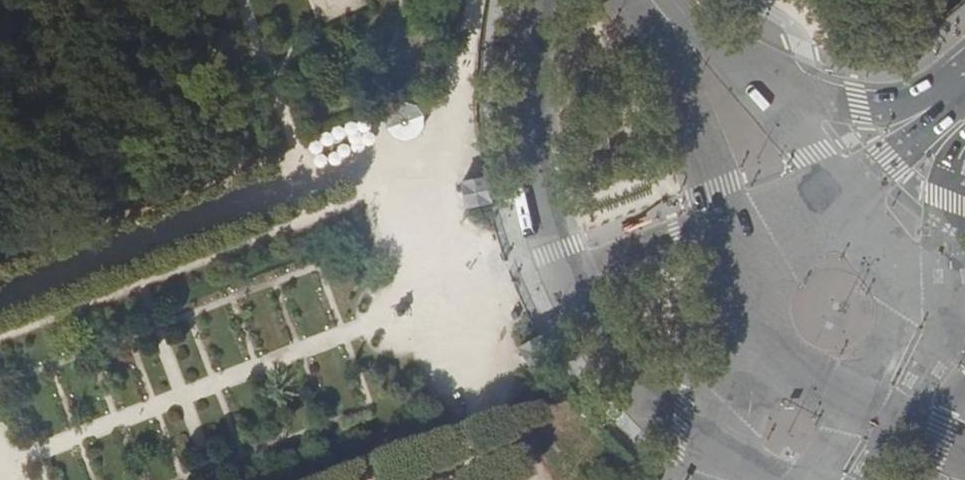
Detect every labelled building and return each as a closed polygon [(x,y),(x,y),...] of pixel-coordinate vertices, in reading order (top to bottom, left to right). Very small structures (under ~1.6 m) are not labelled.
[(415,114),(412,111),(409,109),(405,109),(401,109),(398,111),(395,114),(393,118),(393,122),(394,126),(396,130),(400,132),(404,133),(408,133),(412,131),(415,128),(417,125),(417,121),(417,117),(415,114)] [(484,178),(461,183),(466,208),(489,203),(491,203),(486,178),(484,178)] [(554,357),(541,335),(539,336),(519,348),(532,370),(551,358),(554,357)]
